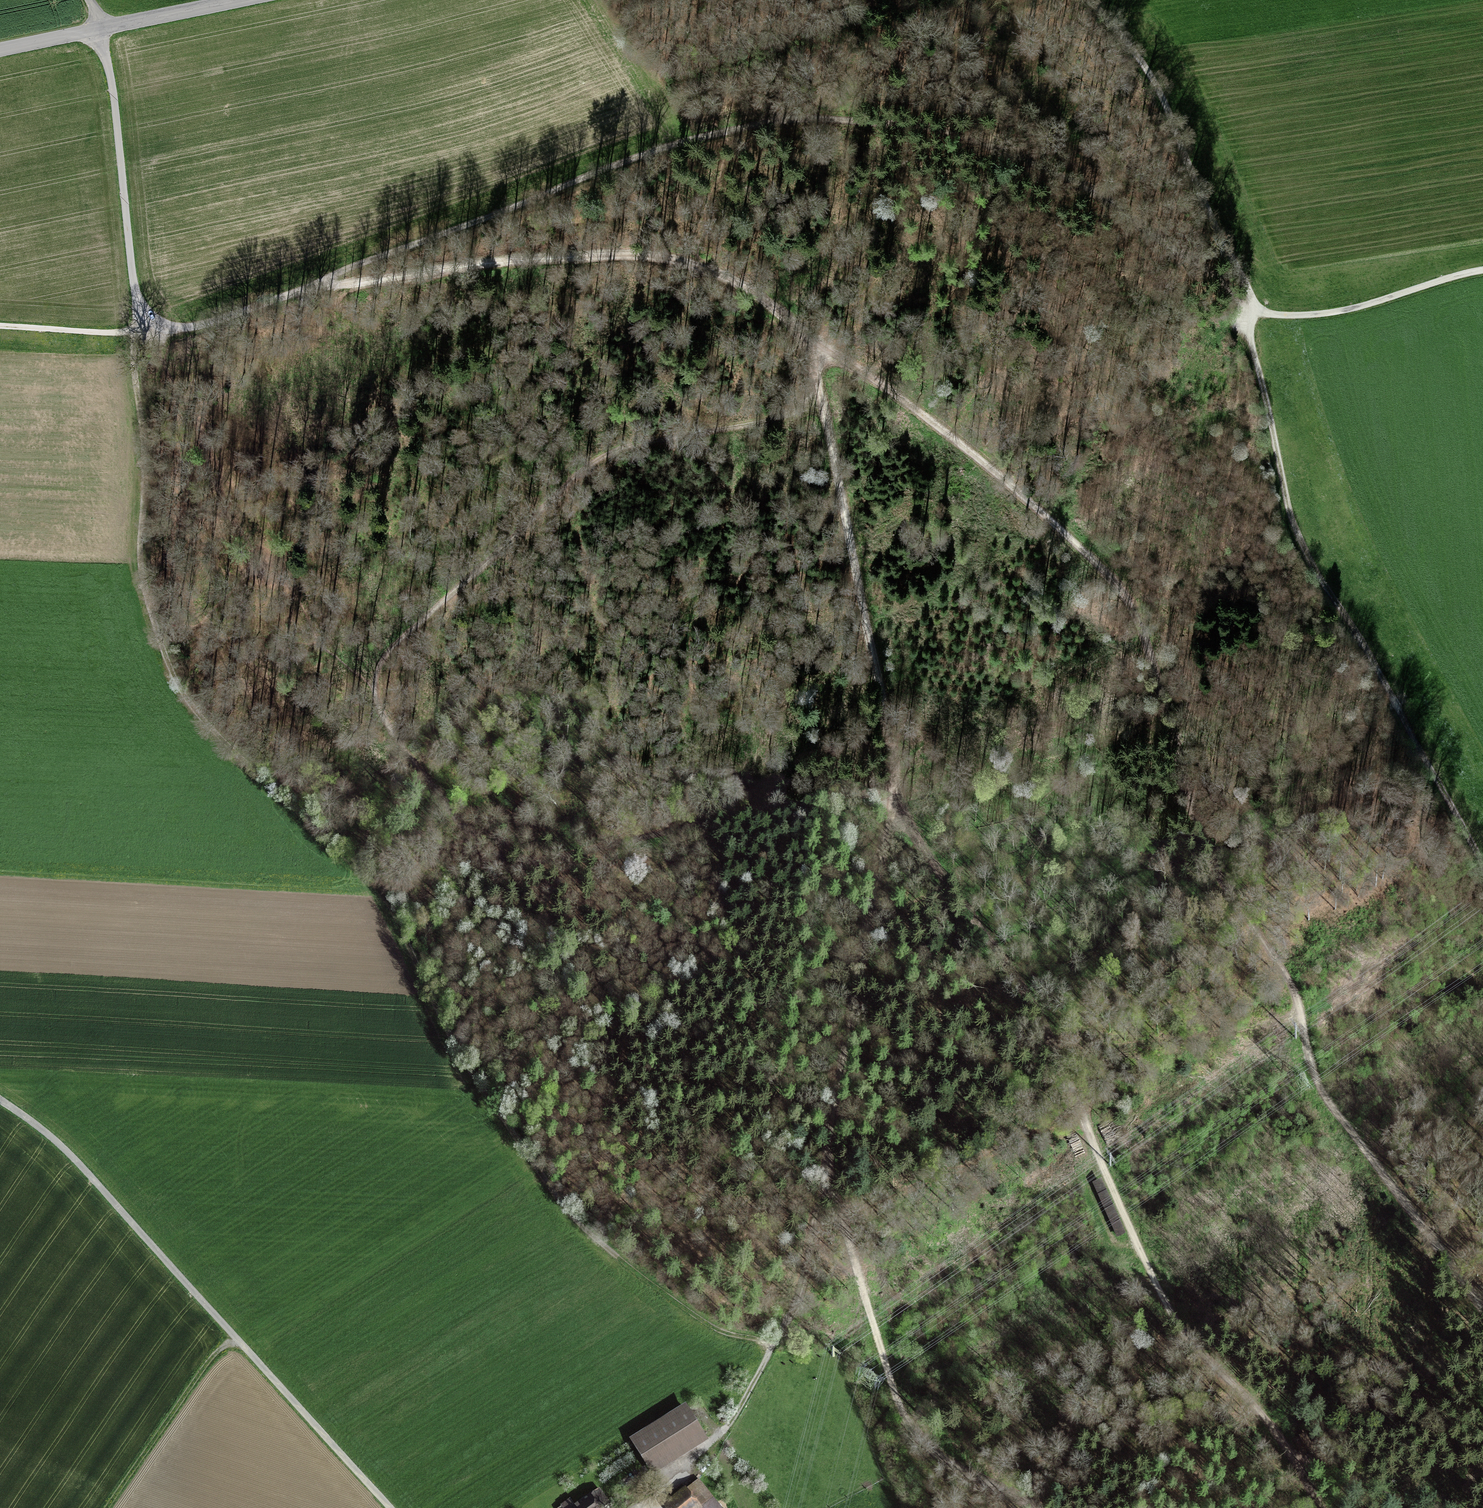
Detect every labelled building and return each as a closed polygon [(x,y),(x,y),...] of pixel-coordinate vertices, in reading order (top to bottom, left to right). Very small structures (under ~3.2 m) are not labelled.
[(1093,1182),(1117,1237),(1124,1234),(1100,1180),(1093,1182)] [(684,1411),(632,1444),(651,1474),(703,1442),(684,1411)] [(1306,1434),(1296,1440),(1303,1451),(1313,1446),(1306,1434)] [(663,1505),(666,1507),(719,1507),(697,1479),(663,1505)] [(597,1491),(574,1506),(570,1501),(560,1507),(609,1507),(597,1491)]
